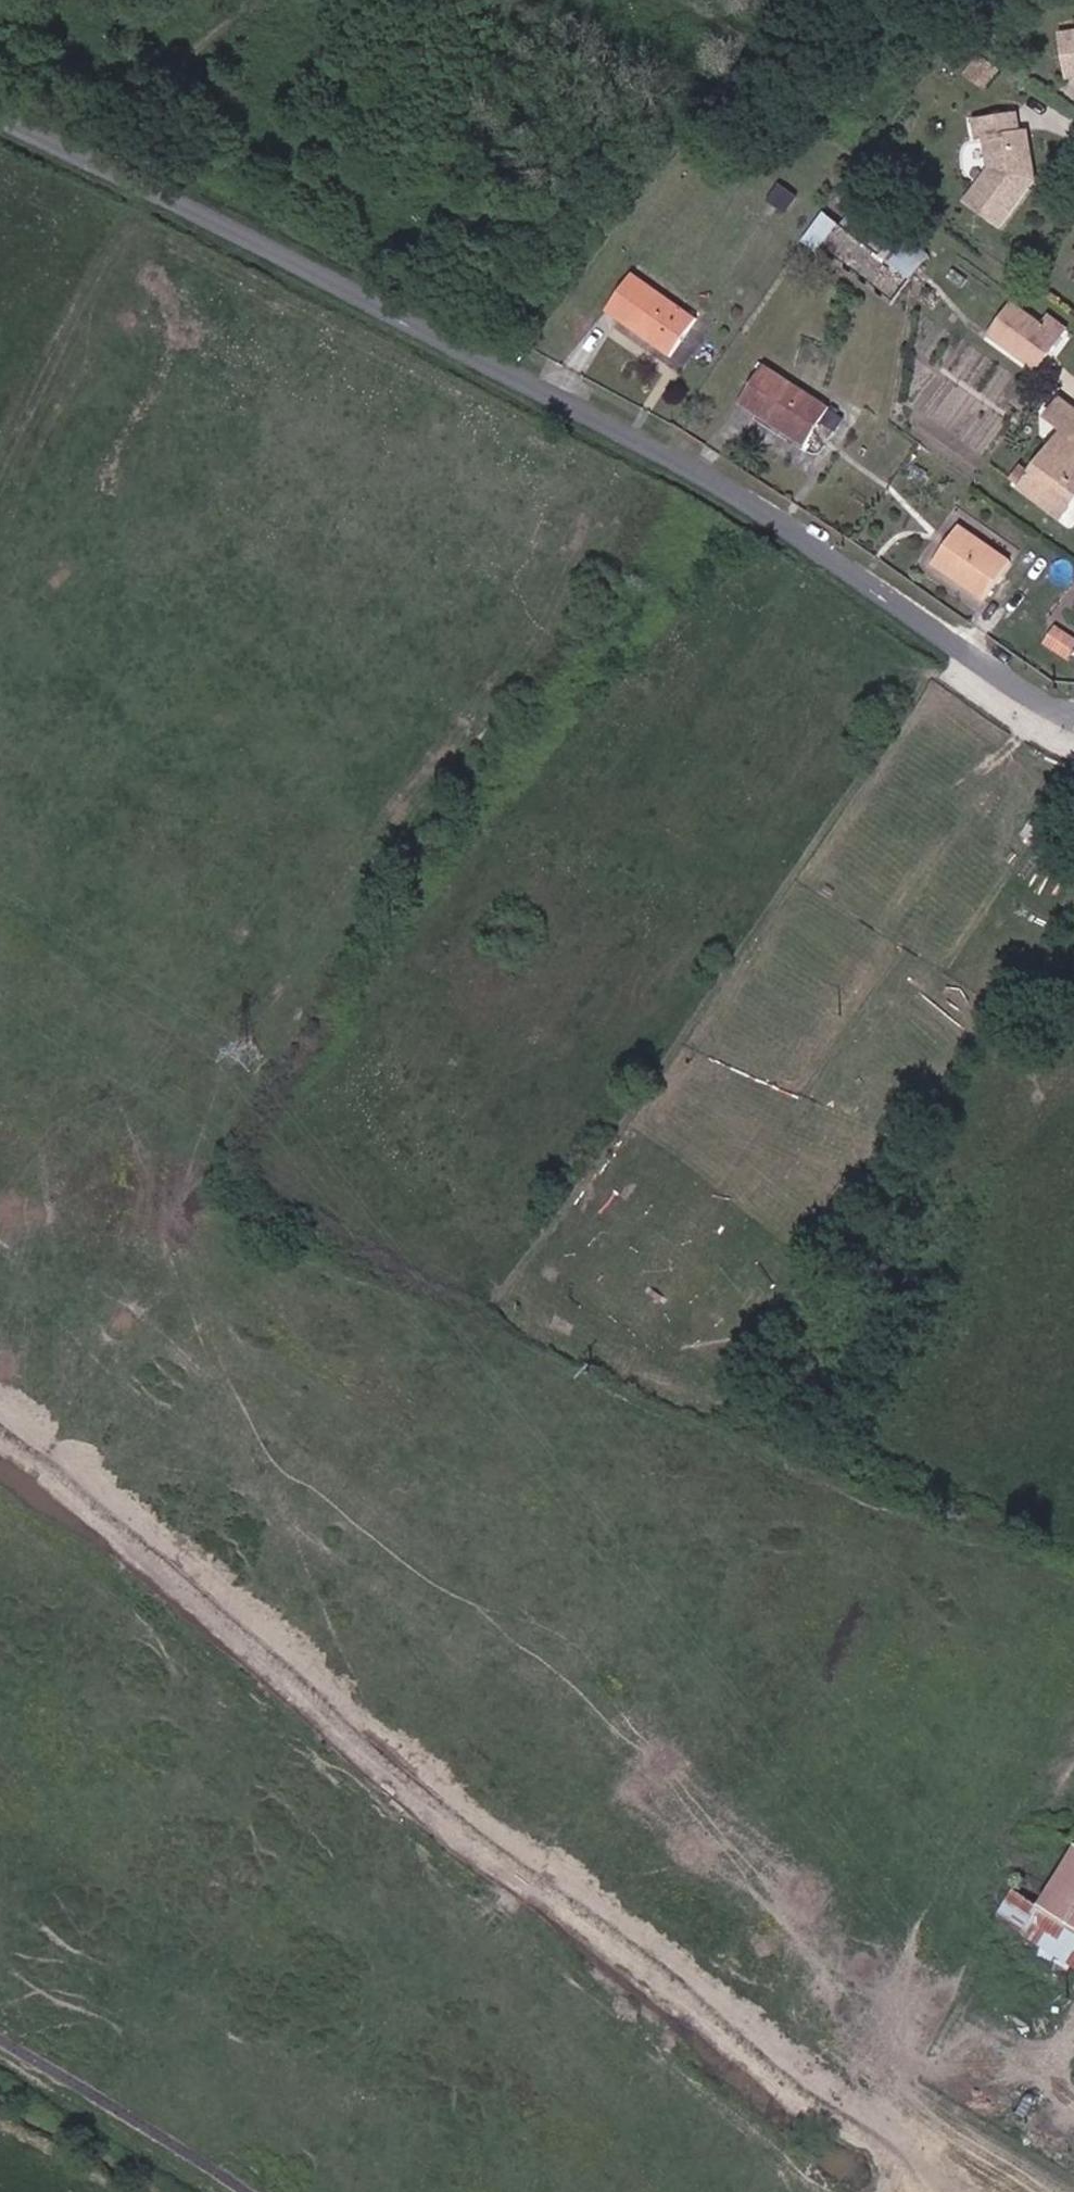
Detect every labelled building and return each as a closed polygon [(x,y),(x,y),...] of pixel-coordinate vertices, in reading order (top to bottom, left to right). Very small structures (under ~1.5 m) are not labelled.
[(1062,32),(1069,75),(1073,75),(1073,30),(1062,32)] [(1017,129),(1014,112),(973,117),(976,137),(985,137),(989,163),(963,201),(997,227),(1033,178),(1025,129),(1017,129)] [(914,208),(881,256),(911,279),(945,230),(914,208)] [(824,212),(804,240),(890,306),(911,279),(881,256),(824,212)] [(669,354),(695,318),(632,274),(606,310),(669,354)] [(1035,368),(1065,328),(1049,317),(1042,326),(1013,305),(991,335),(1035,368)] [(805,445),(829,408),(764,364),(739,401),(805,445)] [(1058,399),(1045,417),(1063,430),(1021,488),(1061,518),(1073,501),(1073,410),(1058,399)] [(985,598),(1012,560),(960,525),(933,562),(985,598)] [(1067,656),(1073,646),(1073,638),(1056,625),(1045,641),(1067,656)] [(1020,1929),(1034,1906),(1073,1843),(1052,1829),(996,1915),(1020,1929)] [(1073,1930),(1073,1843),(1034,1906),(1073,1930)] [(1071,1961),(1073,1963),(1073,1930),(1034,1906),(1020,1929),(1071,1961)]
